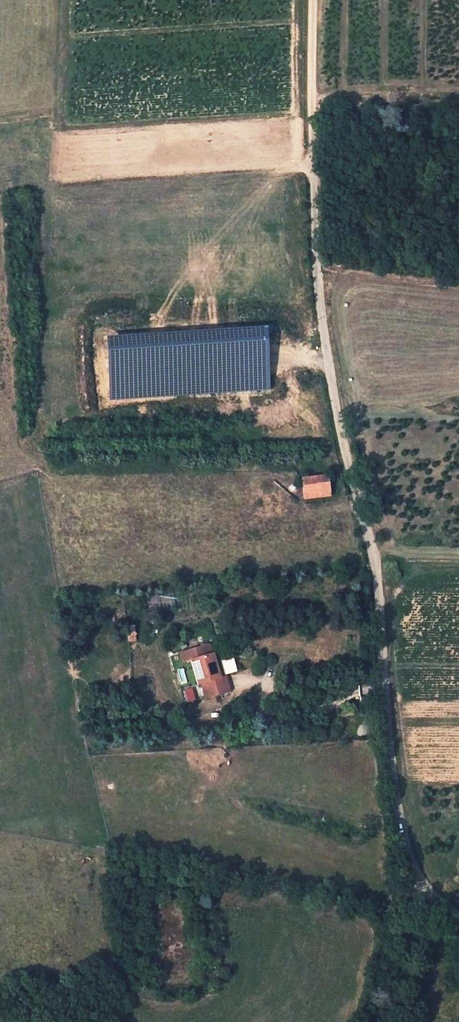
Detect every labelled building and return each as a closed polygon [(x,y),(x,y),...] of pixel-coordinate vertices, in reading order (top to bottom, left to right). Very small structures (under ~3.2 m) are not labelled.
[(319,491),(317,477),(301,479),(303,499),(328,496),(328,490),(319,491)] [(319,491),(328,490),(326,477),(317,477),(319,491)] [(383,564),(384,577),(397,578),(397,565),(383,564)] [(209,644),(180,652),(183,663),(192,661),(198,686),(201,685),(204,699),(230,692),(226,678),(223,679),(219,680),(214,662),(209,644)] [(214,662),(219,680),(223,679),(219,661),(214,662)]
